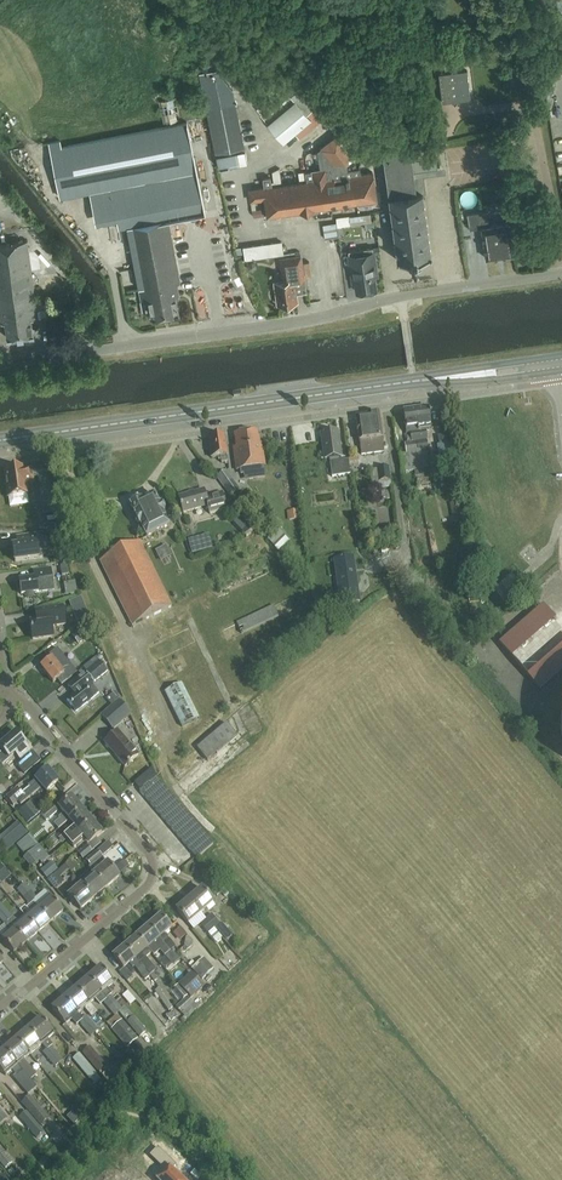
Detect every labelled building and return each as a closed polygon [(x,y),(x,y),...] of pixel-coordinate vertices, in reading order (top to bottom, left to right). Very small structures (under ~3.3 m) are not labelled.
[(200,71),(217,154),(219,167),(230,165),(232,166),(235,164),(248,161),(245,149),(233,89),(217,70),(213,69),(208,64),(202,65),(203,70),(200,71)] [(443,102),(471,98),(468,69),(439,73),(443,102)] [(271,111),(268,107),(260,114),(283,142),(295,133),(299,138),(311,128),(306,123),(311,119),(307,114),(323,100),(307,81),(271,111)] [(187,122),(51,148),(60,196),(90,190),(95,213),(115,209),(118,228),(127,226),(141,301),(149,300),(152,318),(178,313),(175,297),(178,297),(178,294),(179,294),(177,283),(180,282),(168,220),(205,213),(187,122)] [(268,214),(326,206),(377,199),(373,172),(361,173),(360,168),(348,170),(347,161),(348,160),(347,151),(339,141),(340,140),(336,135),(321,148),(318,150),(320,169),(311,171),(306,171),(307,181),(272,186),(270,177),(263,178),(264,187),(249,190),(251,200),(265,198),(268,214)] [(397,260),(408,258),(408,261),(420,259),(420,257),(431,255),(423,193),(426,192),(424,176),(426,176),(426,169),(438,167),(435,146),(383,153),(397,260)] [(486,258),(514,254),(509,223),(490,226),(488,211),(468,214),(470,227),(481,225),(486,258)] [(372,222),(371,213),(352,216),(353,224),(372,222)] [(340,228),(353,226),(352,216),(338,218),(340,228)] [(326,226),(327,237),(340,236),(339,225),(326,226)] [(38,318),(28,241),(0,244),(0,316),(1,323),(5,322),(7,338),(17,337),(17,338),(20,337),(23,337),(23,336),(33,335),(31,319),(38,318)] [(282,241),(243,246),(245,260),(284,254),(282,241)] [(356,282),(357,292),(376,289),(374,276),(377,275),(373,247),(348,251),(353,282),(356,282)] [(280,258),(284,281),(275,282),(278,304),(297,301),(294,280),(304,278),(301,255),(280,258)] [(224,284),(235,282),(234,273),(222,275),(224,284)] [(45,298),(36,299),(37,310),(46,308),(45,298)] [(163,330),(150,333),(151,339),(164,336),(163,330)] [(36,340),(28,343),(31,350),(39,347),(36,340)] [(411,460),(412,470),(428,468),(425,452),(428,451),(426,439),(427,439),(426,430),(431,429),(428,407),(416,409),(419,431),(420,441),(416,442),(418,457),(412,458),(411,460)] [(419,431),(416,409),(404,411),(407,433),(410,432),(412,442),(404,443),(406,454),(400,455),(402,472),(412,470),(411,460),(412,458),(418,457),(416,442),(420,441),(419,431)] [(362,454),(384,451),(382,438),(379,413),(368,415),(356,417),(359,441),(360,441),(362,454)] [(237,470),(264,466),(261,445),(259,446),(257,430),(235,433),(237,447),(234,447),(237,470)] [(333,477),(351,474),(349,461),(341,462),(340,457),(341,457),(337,431),(321,433),(325,460),(331,460),(333,477)] [(440,445),(448,443),(446,434),(438,436),(440,445)] [(221,462),(228,461),(224,435),(209,437),(211,457),(221,456),(221,462)] [(379,481),(390,479),(389,467),(377,468),(379,481)] [(25,483),(33,482),(31,469),(24,470),(24,468),(14,469),(13,468),(6,469),(7,471),(5,471),(8,497),(9,497),(10,506),(28,504),(25,483)] [(240,490),(226,470),(217,477),(231,497),(240,490)] [(431,483),(430,476),(417,478),(418,485),(431,483)] [(183,512),(208,505),(210,514),(226,510),(222,493),(206,497),(204,490),(179,496),(183,512)] [(453,519),(462,517),(457,492),(448,494),(453,519)] [(146,537),(170,526),(164,514),(165,513),(161,504),(159,505),(154,494),(141,501),(140,500),(139,501),(137,498),(130,501),(132,504),(130,505),(136,516),(135,516),(136,518),(135,520),(136,523),(139,524),(140,525),(146,537)] [(244,535),(253,527),(242,515),(233,523),(244,535)] [(281,529),(269,539),(278,551),(291,541),(281,529)] [(13,546),(15,561),(43,558),(41,550),(47,549),(45,534),(17,537),(18,545),(13,546)] [(132,625),(172,606),(140,540),(100,560),(132,625)] [(340,604),(360,601),(354,556),(334,558),(340,604)] [(34,579),(19,581),(21,594),(25,594),(25,596),(28,598),(32,597),(34,595),(34,592),(39,592),(39,591),(54,589),(50,568),(33,570),(34,579)] [(81,596),(71,600),(79,620),(89,616),(81,596)] [(279,617),(273,605),(237,622),(243,634),(279,617)] [(36,610),(38,620),(29,621),(32,639),(53,636),(52,625),(65,623),(62,606),(36,610)] [(91,634),(85,626),(72,636),(78,644),(91,634)] [(63,683),(65,681),(77,672),(71,664),(61,652),(57,647),(55,649),(46,656),(49,660),(40,667),(52,682),(58,677),(63,683)] [(87,671),(91,676),(95,681),(108,671),(100,660),(87,671)] [(68,685),(74,693),(67,699),(76,711),(93,697),(98,692),(83,673),(68,685)] [(182,726),(199,718),(181,683),(164,691),(182,726)] [(112,728),(130,713),(129,712),(119,700),(101,715),(112,728)] [(208,760),(237,735),(226,723),(197,748),(208,760)] [(125,766),(138,754),(118,730),(104,742),(125,766)] [(26,744),(16,732),(0,745),(0,747),(3,751),(0,754),(0,762),(2,764),(15,753),(22,761),(17,765),(25,773),(40,761),(33,752),(32,753),(25,745),(26,744)] [(14,806),(18,802),(20,805),(42,786),(47,792),(58,782),(47,769),(36,778),(37,779),(29,786),(30,787),(22,793),(18,787),(6,797),(14,806)] [(156,776),(139,790),(144,796),(162,782),(156,776)] [(162,782),(144,796),(150,803),(167,789),(162,782)] [(167,789),(150,803),(155,809),(172,795),(167,789)] [(172,795),(155,809),(160,815),(177,801),(172,795)] [(70,820),(82,810),(71,798),(59,808),(64,814),(59,818),(61,819),(54,825),(59,830),(70,820)] [(177,801),(160,815),(165,821),(182,807),(177,801)] [(30,822),(38,815),(27,803),(19,810),(30,822)] [(46,820),(57,811),(52,804),(41,813),(46,820)] [(182,807),(165,821),(171,827),(188,813),(182,807)] [(69,841),(92,822),(82,810),(70,820),(74,826),(63,835),(69,841)] [(188,813),(171,827),(176,833),(193,819),(188,813)] [(193,819),(176,833),(181,839),(198,825),(193,819)] [(92,822),(69,841),(74,848),(85,838),(90,844),(102,834),(92,822)] [(198,825),(181,839),(186,845),(203,831),(198,825)] [(203,831),(186,845),(192,852),(209,837),(203,831)] [(197,858),(214,844),(209,837),(192,852),(197,858)] [(108,852),(114,843),(109,839),(103,848),(108,852)] [(83,858),(92,851),(87,845),(78,853),(83,858)] [(103,856),(97,850),(85,860),(91,866),(102,856),(103,857),(103,856)] [(32,867),(40,861),(32,851),(24,857),(32,867)] [(94,874),(106,887),(119,876),(108,862),(108,863),(103,857),(102,856),(91,866),(89,868),(94,874)] [(55,870),(49,863),(41,870),(47,877),(55,870)] [(57,872),(48,879),(56,888),(64,881),(57,872)] [(81,885),(93,898),(95,897),(96,898),(98,899),(103,895),(103,893),(102,891),(106,887),(94,874),(88,879),(84,875),(77,880),(81,885)] [(81,885),(77,880),(74,876),(72,878),(72,883),(64,890),(80,909),(93,898),(81,885)] [(219,879),(207,886),(214,896),(225,889),(219,879)] [(18,889),(24,896),(30,891),(25,884),(18,889)] [(4,904),(10,898),(0,887),(0,899),(4,904)] [(189,898),(201,912),(214,901),(202,888),(189,898)] [(36,897),(30,891),(24,896),(30,903),(36,897)] [(37,906),(51,921),(63,911),(50,895),(37,906)] [(201,912),(189,898),(177,909),(188,923),(201,912)] [(25,916),(38,931),(51,921),(37,906),(34,902),(27,908),(30,912),(26,915),(25,916)] [(6,911),(0,916),(0,917),(5,923),(7,931),(1,936),(14,952),(26,942),(13,926),(8,920),(12,918),(6,911)] [(212,914),(206,919),(214,928),(220,923),(212,914)] [(149,925),(160,937),(171,927),(161,915),(149,925)] [(12,917),(12,918),(8,920),(13,926),(26,942),(38,931),(25,916),(19,921),(18,920),(12,917)] [(206,919),(200,924),(208,933),(214,928),(206,919)] [(160,937),(149,925),(137,936),(148,947),(152,952),(154,954),(160,949),(165,954),(170,949),(168,948),(163,941),(159,937),(160,937)] [(148,947),(137,936),(125,946),(146,970),(150,975),(156,969),(146,957),(152,952),(148,947)] [(168,948),(170,949),(174,946),(167,937),(163,941),(168,948)] [(193,952),(195,942),(187,940),(185,950),(193,952)] [(146,970),(125,946),(113,956),(123,968),(124,967),(129,963),(133,967),(134,966),(141,974),(146,970)] [(202,958),(191,967),(200,978),(212,969),(202,958)] [(89,977),(102,993),(115,983),(101,967),(89,977)] [(132,976),(124,967),(123,968),(118,972),(126,981),(132,976)] [(191,997),(203,986),(192,973),(179,985),(191,997)] [(107,999),(102,993),(89,977),(77,988),(90,1003),(95,999),(100,1004),(104,1001),(107,999)] [(90,1003),(77,988),(65,998),(78,1014),(90,1003)] [(146,1003),(154,1008),(160,998),(152,993),(146,1003)] [(104,1001),(109,1008),(115,1003),(110,996),(107,999),(104,1001)] [(184,1016),(196,1005),(188,996),(176,1007),(184,1016)] [(78,1014),(65,998),(52,1008),(65,1024),(78,1014)] [(121,1010),(115,1003),(109,1008),(115,1015),(121,1010)] [(79,1022),(85,1029),(91,1023),(85,1017),(79,1022)] [(134,1017),(127,1023),(139,1037),(146,1032),(134,1017)] [(29,1029),(42,1044),(47,1050),(44,1053),(50,1059),(56,1054),(50,1047),(53,1045),(48,1040),(55,1034),(42,1018),(29,1029)] [(137,1040),(121,1021),(112,1029),(128,1047),(137,1040)] [(97,1030),(91,1023),(85,1029),(90,1035),(97,1030)] [(17,1039),(30,1055),(42,1044),(29,1029),(17,1039)] [(17,1039),(5,1049),(18,1065),(30,1079),(36,1074),(24,1060),(30,1055),(17,1039)] [(98,1072),(106,1065),(90,1046),(82,1053),(98,1072)] [(18,1065),(5,1049),(0,1053),(0,1069),(5,1075),(12,1069),(17,1075),(15,1077),(28,1093),(36,1087),(30,1079),(18,1065)] [(61,1061),(56,1054),(50,1059),(55,1066),(61,1061)] [(97,1073),(86,1061),(79,1067),(90,1079),(97,1073)] [(40,1125),(48,1118),(30,1095),(21,1102),(40,1125)] [(33,1119),(26,1126),(36,1137),(43,1131),(33,1119)] [(157,1179),(181,1179),(171,1170),(176,1165),(158,1147),(150,1156),(162,1168),(154,1176),(157,1179)] [(12,1162),(1,1149),(0,1151),(0,1162),(5,1168),(12,1162)] [(121,1160),(125,1167),(132,1163),(127,1156),(121,1160)]
